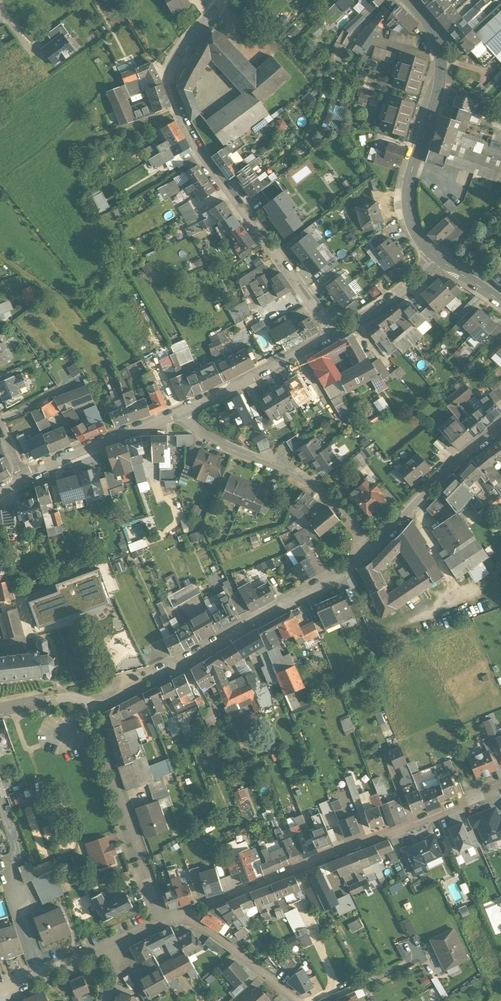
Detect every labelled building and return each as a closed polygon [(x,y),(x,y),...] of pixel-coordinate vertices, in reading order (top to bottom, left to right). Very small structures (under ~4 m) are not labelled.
[(174,12),(180,8),(181,9),(190,4),(188,0),(167,0),(174,12)] [(263,8),(271,15),(284,0),(270,0),(263,8)] [(271,15),(275,18),(290,2),(287,0),(284,0),(271,15)] [(351,0),(339,0),(326,13),(330,18),(339,10),(343,13),(354,3),(351,0)] [(363,3),(365,5),(363,7),(365,9),(367,7),(372,12),(377,7),(383,0),(366,0),(363,3)] [(427,6),(437,18),(451,6),(449,3),(448,3),(445,0),(433,0),(427,6)] [(437,18),(448,31),(461,19),(455,12),(462,5),(458,0),(457,0),(451,6),(437,18)] [(455,12),(461,19),(474,7),(468,0),(462,5),(455,12)] [(461,19),(464,23),(476,12),(480,16),(490,7),(484,0),(482,0),(474,7),(461,19)] [(471,30),(481,42),(495,57),(500,63),(500,3),(471,30)] [(402,10),(398,6),(391,13),(386,23),(392,31),(402,34),(413,21),(408,16),(402,10)] [(384,7),(380,13),(378,12),(376,15),(378,16),(374,22),(373,21),(353,50),(363,57),(382,28),(386,23),(391,13),(384,7)] [(365,9),(359,15),(364,20),(372,12),(367,7),(365,9)] [(464,23),(461,19),(448,31),(457,42),(471,30),(464,23)] [(352,20),(344,29),(348,33),(357,24),(352,20)] [(47,34),(54,44),(63,37),(68,34),(61,24),(47,34)] [(222,35),(211,29),(202,41),(186,68),(200,76),(210,58),(216,65),(233,47),(222,35)] [(470,52),(481,42),(471,30),(457,42),(468,54),(470,52)] [(402,34),(392,31),(389,41),(416,48),(419,38),(402,34)] [(63,37),(54,44),(44,51),(55,66),(74,51),(63,37)] [(481,42),(470,52),(484,67),(495,57),(481,42)] [(272,58),(256,72),(233,47),(216,65),(243,94),(205,122),(216,134),(224,146),(269,115),(261,104),(290,78),(272,58)] [(397,54),(376,48),(372,58),(394,65),(397,54)] [(426,63),(403,56),(393,87),(416,93),(420,80),(421,81),(423,76),(422,76),(426,63)] [(151,63),(121,75),(125,86),(127,90),(139,86),(137,79),(146,75),(152,88),(162,84),(151,63)] [(200,76),(186,68),(180,80),(177,88),(191,121),(199,114),(192,92),(200,76)] [(111,77),(105,80),(109,87),(106,89),(107,91),(117,88),(111,77)] [(152,88),(147,90),(153,106),(145,109),(148,117),(156,114),(156,113),(171,108),(162,84),(152,88)] [(480,84),(472,93),(476,96),(484,87),(480,84)] [(127,90),(125,86),(119,87),(124,99),(129,97),(127,90)] [(139,86),(127,90),(129,97),(142,93),(139,86)] [(135,113),(133,108),(129,110),(124,99),(119,87),(117,88),(107,91),(121,125),(148,117),(145,109),(135,113)] [(473,101),(457,95),(453,106),(459,109),(476,115),(478,110),(471,108),(473,101)] [(413,105),(390,99),(381,129),(404,136),(407,123),(408,124),(410,119),(409,119),(413,105)] [(489,107),(473,101),(471,108),(478,110),(487,113),(489,107)] [(325,123),(340,129),(348,108),(332,102),(325,123)] [(476,115),(459,109),(456,116),(468,121),(479,124),(481,117),(476,115)] [(487,113),(478,110),(476,115),(481,117),(485,118),(487,113)] [(454,121),(441,116),(438,124),(457,130),(460,123),(454,121)] [(468,121),(456,116),(454,121),(460,123),(457,130),(462,132),(464,133),(468,121)] [(282,117),(275,125),(282,132),(290,124),(282,117)] [(164,143),(157,148),(160,153),(170,146),(185,139),(175,122),(160,130),(164,137),(167,141),(164,143)] [(457,130),(438,124),(425,162),(444,169),(445,164),(457,130)] [(484,141),(479,155),(473,153),(477,142),(460,136),(462,132),(457,130),(445,164),(500,183),(500,158),(500,153),(488,148),(489,144),(484,141)] [(244,135),(223,149),(227,155),(230,153),(230,154),(232,153),(233,154),(250,143),(244,135)] [(185,139),(170,146),(160,153),(154,156),(159,165),(169,159),(172,157),(190,148),(185,139)] [(157,148),(155,144),(144,151),(149,159),(154,156),(160,153),(157,148)] [(405,149),(388,144),(383,159),(383,160),(394,164),(400,165),(405,149)] [(190,148),(172,157),(176,162),(182,158),(181,157),(190,152),(192,151),(190,148)] [(223,149),(212,157),(225,174),(235,166),(227,155),(223,149)] [(190,152),(181,157),(182,158),(184,162),(193,157),(190,152)] [(159,165),(154,156),(149,159),(154,168),(159,165)] [(184,162),(183,163),(186,169),(196,163),(193,157),(184,162)] [(394,164),(383,160),(383,159),(376,157),(374,164),(392,170),(394,164)] [(239,171),(234,176),(243,188),(257,178),(258,177),(252,169),(259,164),(256,159),(248,165),(239,171)] [(196,163),(186,169),(187,171),(198,165),(196,163)] [(206,177),(198,165),(187,171),(183,174),(188,181),(184,184),(187,188),(206,177)] [(235,166),(225,174),(229,179),(234,176),(239,171),(235,166)] [(183,174),(173,179),(174,180),(181,191),(185,188),(187,188),(184,184),(188,181),(183,174)] [(187,188),(185,188),(189,193),(193,190),(201,201),(215,191),(206,177),(187,188)] [(267,177),(260,182),(264,188),(272,182),(267,177)] [(257,178),(243,188),(251,198),(261,191),(264,188),(260,182),(257,178)] [(174,180),(158,189),(164,200),(181,191),(174,180)] [(261,191),(270,203),(284,192),(275,180),(272,182),(264,188),(261,191)] [(492,182),(486,180),(484,188),(490,190),(492,182)] [(117,184),(113,186),(117,194),(122,191),(117,184)] [(297,208),(285,192),(284,192),(270,203),(265,206),(276,221),(274,223),(284,237),(301,224),(292,212),(297,208)] [(352,197),(355,202),(361,199),(358,194),(352,197)] [(456,208),(449,200),(443,206),(451,213),(456,208)] [(224,201),(203,214),(205,217),(213,213),(214,214),(215,213),(219,219),(232,213),(224,201)] [(189,202),(178,207),(184,217),(194,211),(189,202)] [(377,202),(356,208),(361,227),(362,227),(363,232),(373,229),(372,224),(382,221),(377,202)] [(194,211),(184,217),(188,225),(199,219),(194,211)] [(232,213),(219,219),(221,223),(233,215),(232,213)] [(466,230),(451,213),(444,219),(453,228),(450,230),(457,238),(466,230)] [(240,226),(233,215),(221,223),(218,224),(223,237),(229,233),(240,226)] [(207,219),(191,226),(195,235),(211,227),(207,219)] [(453,228),(444,219),(436,227),(433,230),(427,235),(437,244),(450,230),(453,228)] [(299,234),(303,239),(309,234),(309,235),(318,228),(314,223),(299,234)] [(195,235),(191,226),(185,229),(189,238),(195,235)] [(253,244),(240,226),(229,233),(236,244),(233,246),(238,253),(239,254),(249,247),(253,244)] [(355,233),(346,236),(351,246),(359,242),(355,233)] [(292,248),(301,260),(315,249),(319,246),(309,235),(309,234),(303,239),(292,248)] [(389,238),(375,249),(382,259),(400,245),(396,241),(394,243),(389,238)] [(400,245),(382,259),(390,268),(404,257),(400,252),(403,250),(400,245)] [(249,247),(239,254),(238,253),(236,254),(241,260),(252,252),(249,247)] [(301,260),(313,275),(320,269),(327,264),(315,249),(301,260)] [(163,269),(157,258),(144,266),(150,277),(163,269)] [(327,264),(320,269),(325,275),(329,271),(339,264),(334,258),(327,264)] [(500,260),(488,275),(494,281),(495,280),(500,285),(500,260)] [(263,264),(247,275),(252,283),(258,280),(265,294),(273,290),(274,289),(269,283),(270,282),(265,274),(265,275),(263,272),(267,270),(263,264)] [(275,266),(268,271),(272,278),(281,273),(275,266)] [(395,268),(384,277),(388,282),(399,274),(395,268)] [(325,275),(317,281),(322,287),(326,287),(335,280),(329,271),(325,275)] [(335,280),(326,287),(330,292),(327,294),(331,299),(353,281),(346,271),(335,280)] [(281,274),(273,279),(276,285),(285,279),(281,274)] [(285,279),(276,285),(277,287),(274,289),(273,290),(278,298),(292,289),(285,279)] [(460,291),(453,282),(450,280),(444,285),(439,279),(435,283),(436,283),(431,288),(445,304),(460,291)] [(252,283),(250,283),(259,298),(261,297),(265,294),(258,280),(252,283)] [(353,281),(331,299),(334,303),(337,301),(341,306),(355,295),(361,290),(354,280),(353,281)] [(445,304),(431,288),(426,292),(426,291),(421,296),(430,305),(436,312),(445,304)] [(265,294),(261,297),(266,305),(278,298),(273,290),(265,294)] [(360,306),(355,301),(344,310),(348,315),(360,306)] [(411,303),(406,307),(406,306),(401,310),(413,324),(416,327),(425,319),(411,303)] [(473,307),(468,303),(460,312),(464,316),(473,307)] [(0,307),(0,315),(9,311),(7,304),(0,307)] [(246,304),(238,307),(242,317),(243,317),(250,314),(246,304)] [(401,310),(396,305),(376,321),(383,332),(396,320),(405,330),(413,324),(401,310)] [(436,312),(430,305),(425,309),(433,318),(437,314),(436,313),(436,312)] [(238,307),(229,311),(236,325),(244,321),(243,317),(242,317),(238,307)] [(473,307),(464,316),(469,320),(477,312),(473,307)] [(433,318),(425,309),(421,313),(428,322),(433,318)] [(484,314),(479,309),(477,312),(469,320),(463,326),(472,334),(488,318),(483,314),(484,314)] [(286,316),(270,325),(274,331),(290,322),(286,316)] [(297,322),(292,321),(290,322),(274,331),(271,333),(276,342),(284,344),(286,349),(291,347),(315,333),(316,330),(308,317),(297,324),(297,322)] [(493,323),(488,318),(472,334),(481,343),(491,333),(497,326),(493,322),(493,323)] [(376,321),(365,329),(376,343),(379,341),(390,355),(397,349),(392,343),(390,343),(383,332),(376,321)] [(416,327),(413,324),(405,330),(392,343),(397,349),(402,354),(423,335),(416,327)] [(491,333),(495,337),(500,330),(500,326),(499,324),(497,326),(491,333)] [(222,332),(210,338),(212,344),(209,345),(210,353),(216,351),(217,354),(224,350),(221,344),(226,342),(222,332)] [(352,333),(339,341),(344,349),(354,365),(367,358),(366,355),(352,333)] [(171,346),(174,353),(188,347),(185,340),(171,346)] [(356,369),(339,378),(327,358),(344,349),(339,341),(307,360),(323,387),(338,379),(346,394),(370,381),(379,394),(388,388),(383,380),(370,361),(356,369)] [(188,347),(174,353),(177,360),(179,365),(193,360),(188,347)] [(246,349),(233,356),(234,358),(229,361),(236,375),(254,366),(246,349)] [(378,359),(376,360),(371,352),(366,355),(367,358),(368,358),(370,361),(383,380),(389,376),(378,359)] [(179,365),(177,360),(174,353),(169,356),(174,365),(174,366),(176,377),(182,374),(179,365)] [(169,356),(161,360),(167,370),(174,366),(174,365),(169,356)] [(228,360),(224,362),(221,357),(213,362),(214,365),(223,382),(236,375),(229,361),(228,360)] [(367,358),(354,365),(356,369),(370,361),(368,358),(367,358)] [(153,371),(147,360),(143,362),(149,373),(151,372),(153,371)] [(213,362),(197,370),(197,371),(198,372),(214,365),(213,362)] [(214,365),(198,372),(205,391),(206,390),(223,382),(214,365)] [(174,366),(167,370),(171,379),(176,377),(174,366)] [(127,368),(117,373),(120,384),(127,380),(132,379),(127,368)] [(403,372),(399,368),(394,372),(398,377),(403,372)] [(11,371),(0,375),(0,376),(2,381),(13,376),(11,371)] [(197,371),(183,378),(191,397),(205,391),(198,372),(197,371)] [(149,373),(142,377),(147,387),(156,383),(151,372),(149,373)] [(2,381),(0,382),(0,394),(3,402),(22,394),(19,389),(27,386),(22,374),(15,377),(14,376),(13,376),(2,381)] [(182,374),(176,377),(171,379),(170,379),(180,402),(191,397),(183,378),(182,374)] [(298,377),(285,385),(297,405),(309,397),(310,397),(305,388),(298,377)] [(338,379),(323,387),(336,407),(349,400),(346,394),(338,379)] [(127,380),(120,384),(121,387),(120,387),(123,394),(132,390),(127,380)] [(167,408),(156,383),(147,387),(151,397),(154,404),(147,407),(150,415),(152,414),(167,408)] [(465,384),(443,402),(454,415),(460,411),(461,410),(458,406),(460,405),(458,402),(471,392),(465,384)] [(285,385),(272,393),(284,413),(297,405),(285,385)] [(310,385),(305,388),(310,397),(309,397),(313,404),(320,400),(310,385)] [(87,386),(54,400),(60,410),(62,412),(73,408),(93,400),(94,400),(91,394),(87,386)] [(119,400),(114,390),(110,392),(118,410),(121,409),(121,403),(119,400)] [(132,390),(123,394),(126,407),(125,407),(130,421),(150,415),(147,407),(144,399),(136,402),(132,390)] [(500,401),(493,391),(489,395),(496,404),(500,401)] [(284,413),(272,393),(259,400),(267,414),(271,421),(271,420),(284,413)] [(489,395),(478,402),(481,406),(492,421),(500,413),(500,411),(496,404),(489,395)] [(239,396),(225,403),(228,409),(220,413),(225,423),(233,419),(237,427),(251,421),(239,396)] [(151,397),(144,399),(147,407),(154,404),(151,397)] [(382,397),(373,403),(380,414),(389,408),(382,397)] [(41,408),(31,413),(40,431),(41,431),(42,433),(43,435),(51,432),(46,418),(60,410),(54,400),(41,408)] [(349,400),(336,407),(341,418),(355,410),(349,400)] [(95,406),(83,410),(91,426),(102,421),(100,417),(95,406)] [(481,406),(464,420),(462,417),(463,415),(460,411),(454,415),(455,416),(472,437),(492,421),(481,406)] [(118,410),(109,413),(115,427),(130,421),(125,407),(121,409),(118,410)] [(82,424),(73,408),(62,412),(72,428),(82,424)] [(271,421),(267,414),(260,418),(264,428),(264,429),(273,424),(271,420),(271,421)] [(259,416),(254,419),(259,430),(264,428),(260,418),(259,416)] [(472,437),(455,416),(439,429),(444,434),(446,437),(447,436),(454,443),(453,444),(454,445),(458,449),(472,437)] [(91,437),(98,433),(106,430),(102,421),(91,426),(85,429),(82,424),(72,428),(80,442),(91,437)] [(51,432),(43,435),(50,453),(70,444),(63,428),(60,429),(59,427),(54,429),(55,431),(51,432)] [(265,430),(253,435),(259,452),(271,447),(265,430)] [(43,435),(42,433),(25,440),(30,450),(34,460),(50,453),(43,435)] [(23,453),(30,450),(25,440),(23,434),(16,437),(23,453)] [(454,443),(447,436),(446,437),(444,434),(437,440),(447,451),(454,445),(453,444),(454,443)] [(192,435),(177,435),(177,446),(192,446),(192,435)] [(296,435),(286,442),(290,447),(300,441),(296,435)] [(151,436),(140,437),(143,446),(151,446),(151,436)] [(167,436),(151,436),(151,446),(152,462),(164,462),(163,448),(168,448),(167,436)] [(140,437),(125,441),(125,443),(132,465),(140,463),(137,452),(144,450),(143,446),(140,437)] [(323,451),(314,438),(303,446),(295,451),(296,451),(304,463),(310,459),(323,451)] [(303,446),(300,441),(290,447),(293,452),(296,451),(295,451),(303,446)] [(125,443),(107,448),(113,470),(115,475),(119,474),(134,470),(132,465),(125,443)] [(471,461),(482,474),(484,473),(489,479),(494,486),(500,482),(495,474),(496,473),(492,467),(492,462),(496,459),(495,460),(496,461),(496,462),(497,462),(498,462),(500,465),(500,447),(498,443),(484,453),(482,452),(471,461)] [(148,462),(152,462),(151,446),(143,446),(144,450),(148,462)] [(323,451),(310,459),(319,473),(330,466),(338,460),(337,460),(329,447),(323,451)] [(373,456),(367,447),(359,452),(366,461),(373,456)] [(169,448),(168,448),(163,448),(164,462),(159,462),(159,468),(170,468),(169,448)] [(202,452),(199,453),(198,456),(199,459),(197,465),(194,467),(193,468),(190,475),(191,476),(204,481),(207,473),(216,477),(220,466),(217,465),(220,459),(202,452)] [(412,459),(398,471),(410,486),(417,480),(416,479),(428,469),(418,456),(412,460),(412,459)] [(5,457),(0,459),(0,481),(10,475),(8,472),(11,471),(5,457)] [(340,458),(337,460),(338,460),(330,466),(332,470),(343,463),(340,458)] [(471,461),(456,477),(457,478),(457,477),(468,488),(480,476),(485,482),(489,479),(484,473),(482,474),(471,461)] [(140,463),(132,465),(134,470),(137,482),(145,481),(140,463)] [(193,468),(185,465),(180,478),(188,481),(191,476),(190,475),(193,468)] [(86,497),(103,492),(99,480),(96,469),(79,474),(80,475),(86,497)] [(113,470),(104,472),(106,478),(109,490),(123,486),(119,474),(115,475),(113,470)] [(73,477),(69,475),(67,479),(58,482),(59,484),(63,501),(64,503),(66,508),(73,506),(71,501),(86,497),(80,475),(73,477)] [(249,483),(230,475),(229,478),(248,486),(249,483)] [(229,479),(223,476),(218,487),(225,490),(229,479)] [(457,478),(441,494),(448,502),(456,512),(467,501),(477,513),(482,508),(484,507),(476,497),(476,496),(468,488),(457,477),(457,478)] [(109,490),(106,478),(99,480),(103,492),(104,497),(111,495),(109,490)] [(248,486),(229,478),(229,479),(225,490),(222,497),(241,504),(248,486)] [(369,479),(351,494),(357,500),(355,502),(368,516),(381,505),(383,505),(384,504),(385,503),(385,501),(385,500),(384,499),(382,498),(381,498),(376,492),(378,490),(369,479)] [(494,486),(489,479),(485,482),(487,485),(485,486),(494,498),(500,494),(494,486)] [(268,490),(249,483),(248,486),(266,493),(268,490)] [(59,484),(52,486),(56,503),(63,501),(59,484)] [(58,508),(50,510),(48,503),(52,502),(47,485),(35,488),(38,497),(46,525),(49,537),(63,533),(60,525),(62,525),(58,508)] [(266,493),(248,486),(241,504),(265,514),(267,508),(262,505),(266,494),(266,493)] [(315,501),(303,491),(291,504),(289,510),(294,513),(297,508),(303,514),(315,501)] [(272,496),(266,494),(262,505),(267,508),(272,496)] [(441,494),(426,509),(433,516),(448,502),(441,494)] [(38,497),(19,503),(24,521),(32,518),(35,528),(46,525),(38,497)] [(310,523),(309,523),(311,526),(318,534),(319,537),(339,521),(329,507),(310,523)] [(13,508),(1,510),(3,525),(3,526),(15,524),(13,508)] [(482,508),(477,513),(482,520),(488,517),(485,513),(482,508)] [(475,540),(457,514),(456,513),(445,522),(434,530),(434,531),(446,548),(451,558),(444,562),(457,580),(489,558),(475,540)] [(302,516),(299,518),(292,524),(297,528),(306,519),(302,516)] [(306,519),(297,528),(301,532),(311,526),(309,523),(310,523),(306,519)] [(375,604),(374,605),(381,619),(444,577),(437,567),(424,549),(428,546),(423,539),(411,521),(394,540),(399,548),(418,575),(387,596),(375,604)] [(301,532),(294,535),(297,540),(300,545),(305,542),(318,534),(311,526),(301,532)] [(297,540),(284,546),(287,552),(291,550),(300,545),(297,540)] [(394,540),(379,555),(385,561),(389,558),(392,560),(395,557),(392,555),(399,548),(394,540)] [(300,545),(291,550),(300,564),(307,559),(305,556),(311,552),(305,542),(300,545)] [(128,568),(126,562),(147,555),(145,548),(111,559),(110,558),(105,560),(109,574),(128,568)] [(385,561),(379,555),(373,562),(377,570),(385,561)] [(491,558),(485,561),(492,572),(498,568),(491,558)] [(300,564),(292,569),(296,575),(299,573),(303,580),(315,573),(307,559),(300,564)] [(377,570),(373,562),(359,571),(375,604),(387,596),(383,588),(385,587),(377,570)] [(29,602),(38,628),(108,603),(100,578),(103,577),(99,568),(56,584),(58,591),(29,602)] [(243,570),(231,575),(239,590),(250,584),(243,570)] [(0,574),(0,601),(15,598),(10,573),(0,574)] [(196,581),(173,594),(179,605),(201,593),(196,581)] [(239,590),(234,593),(238,602),(244,599),(250,610),(251,612),(275,598),(273,595),(276,593),(271,586),(268,587),(265,582),(259,586),(260,587),(254,590),(250,584),(239,590)] [(238,602),(234,593),(227,597),(237,617),(238,616),(243,613),(238,602)] [(173,594),(168,597),(174,608),(179,605),(173,594)] [(344,594),(329,600),(337,618),(342,615),(344,620),(353,616),(353,615),(350,607),(344,594)] [(223,606),(217,609),(214,604),(207,607),(211,615),(210,615),(218,630),(239,618),(238,616),(237,617),(227,597),(220,600),(223,606)] [(0,601),(0,602),(1,607),(2,613),(17,608),(16,607),(15,600),(15,598),(0,601)] [(250,610),(244,599),(238,602),(243,613),(250,610)] [(329,600),(314,607),(321,621),(324,628),(325,628),(333,624),(331,620),(337,618),(329,600)] [(357,604),(350,607),(353,615),(353,616),(355,620),(363,616),(357,604)] [(0,613),(0,620),(1,624),(5,639),(23,634),(17,608),(2,613),(0,613)] [(207,611),(188,621),(188,623),(197,639),(198,642),(218,630),(210,615),(210,616),(207,611)] [(267,625),(270,631),(276,628),(275,627),(277,626),(294,617),(291,612),(267,625)] [(166,613),(160,616),(165,627),(167,626),(172,624),(170,621),(166,613)] [(294,617),(277,626),(284,639),(292,635),(298,645),(313,638),(308,627),(300,630),(294,617)] [(188,623),(180,628),(174,619),(170,621),(172,624),(184,650),(192,645),(192,643),(192,642),(197,639),(188,623)] [(321,621),(314,624),(319,636),(326,632),(325,628),(324,628),(321,621)] [(184,650),(172,624),(167,626),(171,636),(164,639),(172,656),(184,650)] [(319,636),(314,624),(308,627),(313,638),(315,642),(320,641),(319,636)] [(270,631),(267,625),(257,630),(258,630),(266,650),(285,695),(292,692),(292,693),(294,693),(293,691),(304,687),(289,653),(281,657),(281,658),(279,659),(273,646),(277,644),(270,631)] [(171,636),(167,626),(165,627),(160,630),(163,637),(164,639),(171,636)] [(283,641),(276,628),(270,631),(277,644),(283,641)] [(258,630),(251,634),(250,633),(233,643),(234,645),(242,659),(249,655),(250,657),(250,658),(251,660),(255,658),(254,657),(266,650),(258,630)] [(9,655),(8,653),(7,653),(7,655),(0,656),(0,681),(1,681),(1,683),(3,683),(3,681),(11,680),(11,682),(13,682),(12,680),(21,679),(21,681),(22,681),(22,679),(30,678),(31,680),(32,680),(32,678),(40,677),(40,679),(42,679),(42,677),(45,680),(49,679),(51,675),(51,673),(52,672),(51,671),(54,666),(56,667),(57,665),(54,664),(53,659),(56,658),(55,657),(53,658),(49,655),(49,652),(48,652),(47,640),(44,638),(40,638),(37,642),(38,648),(38,649),(36,650),(37,652),(28,653),(28,651),(27,651),(27,653),(18,654),(18,652),(17,652),(17,654),(9,655)] [(234,645),(220,653),(226,663),(229,666),(242,659),(234,645)] [(220,653),(214,656),(213,656),(204,662),(209,671),(212,676),(218,689),(227,685),(227,684),(219,667),(226,663),(220,653)] [(209,671),(204,662),(196,667),(206,685),(207,688),(210,687),(214,695),(220,692),(218,689),(212,676),(209,671)] [(206,685),(196,667),(191,670),(195,679),(200,688),(206,685)] [(251,673),(246,676),(250,684),(255,697),(262,694),(251,673)] [(191,691),(184,674),(172,680),(179,696),(179,697),(183,705),(184,705),(194,700),(195,699),(191,691)] [(246,676),(236,680),(240,689),(250,684),(246,676)] [(172,680),(162,685),(167,697),(169,696),(175,709),(179,708),(184,706),(184,705),(183,705),(179,697),(179,696),(172,680)] [(236,680),(227,684),(227,685),(218,689),(220,692),(221,696),(226,707),(224,708),(227,714),(244,706),(242,700),(249,697),(252,703),(256,712),(261,709),(255,697),(250,684),(240,689),(236,680)] [(167,697),(162,685),(158,687),(163,699),(167,697)] [(159,700),(154,688),(142,694),(147,706),(152,717),(153,722),(154,725),(167,720),(168,719),(159,700)] [(300,708),(294,693),(292,693),(292,692),(285,695),(292,711),(300,708)] [(142,694),(133,699),(138,710),(147,706),(142,694)] [(226,707),(221,696),(215,698),(220,710),(224,708),(226,707)] [(195,699),(194,700),(198,707),(203,704),(200,697),(195,699)] [(242,700),(244,706),(252,703),(249,697),(242,700)] [(138,710),(133,699),(127,702),(133,712),(138,710)] [(194,700),(184,705),(184,706),(179,708),(181,714),(198,707),(194,700)] [(127,702),(115,708),(102,715),(106,730),(121,725),(120,724),(119,720),(123,718),(123,717),(133,712),(127,702)] [(206,709),(200,712),(202,720),(214,716),(210,707),(206,709)] [(261,709),(256,712),(259,718),(264,716),(261,709)] [(351,716),(341,719),(347,734),(356,731),(351,716)] [(180,729),(173,717),(168,719),(167,720),(174,736),(177,735),(180,729)] [(137,718),(120,724),(121,725),(123,732),(135,729),(141,744),(159,738),(154,725),(153,722),(140,726),(137,718)] [(492,720),(483,724),(489,738),(493,749),(499,746),(496,739),(499,738),(492,720)] [(123,732),(121,725),(106,730),(118,766),(132,761),(126,742),(123,732)] [(135,729),(123,732),(126,742),(133,739),(140,758),(145,756),(141,744),(135,729)] [(493,749),(489,738),(483,740),(488,752),(489,755),(494,752),(493,749)] [(7,754),(13,752),(10,742),(3,744),(7,754)] [(400,748),(389,753),(395,767),(398,766),(406,762),(400,748)] [(488,752),(482,754),(482,753),(475,756),(475,757),(469,759),(477,778),(483,775),(484,777),(490,775),(489,773),(496,770),(489,755),(488,752)] [(140,758),(132,761),(118,766),(126,791),(143,785),(142,782),(147,781),(153,779),(149,767),(145,756),(140,758)] [(168,760),(149,767),(153,779),(173,772),(168,760)] [(454,771),(450,760),(443,762),(447,772),(448,771),(448,773),(454,771)] [(406,762),(398,766),(404,778),(402,778),(399,783),(405,796),(412,812),(425,806),(418,791),(412,777),(406,762)] [(447,772),(437,776),(439,783),(443,794),(437,796),(439,801),(457,794),(448,773),(448,771),(447,772)] [(437,784),(437,785),(434,787),(437,796),(443,794),(439,783),(437,784)] [(355,785),(348,787),(353,800),(359,798),(355,785)] [(434,787),(418,791),(425,806),(427,812),(441,806),(437,796),(434,787)] [(167,789),(152,795),(154,802),(156,802),(170,797),(167,789)] [(245,789),(236,792),(238,800),(247,797),(245,789)] [(27,791),(15,794),(17,803),(29,800),(27,791)] [(380,797),(378,794),(370,797),(375,808),(364,812),(370,829),(384,824),(378,807),(383,805),(380,797)] [(387,804),(383,805),(378,807),(384,824),(388,823),(390,827),(407,820),(400,799),(387,804)] [(341,809),(337,800),(330,803),(334,811),(334,812),(341,809)] [(329,801),(319,805),(323,816),(334,811),(330,803),(329,801)] [(156,802),(154,802),(136,808),(147,838),(166,831),(156,802)] [(500,822),(496,812),(488,811),(474,816),(478,825),(485,844),(500,838),(500,825),(500,822)] [(327,832),(320,814),(316,816),(321,828),(309,832),(314,844),(315,848),(331,842),(327,832)] [(302,815),(293,819),(296,826),(290,829),(294,838),(297,844),(299,851),(299,850),(302,859),(317,853),(315,848),(314,844),(306,847),(300,832),(308,829),(302,815)] [(352,816),(338,821),(344,838),(359,833),(352,816)] [(478,825),(474,816),(467,819),(471,828),(478,825)] [(462,823),(449,829),(452,835),(456,846),(459,851),(472,845),(467,833),(462,823)] [(297,844),(290,847),(287,840),(285,841),(279,829),(275,831),(282,849),(289,864),(302,859),(299,850),(299,851),(297,844)] [(332,829),(327,832),(331,842),(336,840),(332,829)] [(467,833),(472,845),(474,849),(480,846),(472,830),(467,833)] [(433,835),(413,845),(413,846),(402,851),(412,874),(425,869),(423,864),(443,855),(436,841),(433,835)] [(456,846),(452,835),(446,837),(451,848),(456,846)] [(445,836),(436,841),(443,855),(452,850),(451,848),(446,837),(445,836)] [(86,844),(95,870),(115,864),(112,856),(117,854),(114,845),(109,847),(105,837),(86,844)] [(388,840),(362,850),(370,865),(377,862),(382,860),(379,855),(389,852),(393,850),(388,840)] [(289,864),(282,849),(270,854),(265,844),(260,846),(263,852),(262,852),(267,863),(261,865),(264,875),(289,864)] [(254,861),(249,849),(225,859),(232,876),(239,873),(243,883),(256,878),(252,868),(250,863),(254,861)] [(362,850),(347,855),(353,871),(362,868),(370,865),(362,850)] [(399,861),(393,850),(389,852),(390,855),(389,856),(392,862),(390,862),(391,864),(399,861)] [(347,855),(326,863),(330,872),(332,871),(337,869),(341,876),(342,876),(353,871),(347,855)] [(377,862),(370,865),(375,875),(382,871),(377,862)] [(31,863),(19,868),(25,883),(36,879),(31,863)] [(326,863),(307,871),(312,880),(311,881),(313,886),(318,895),(330,890),(323,875),(330,872),(326,863)] [(264,875),(261,865),(252,868),(256,878),(264,875)] [(188,885),(182,887),(176,867),(168,870),(170,878),(172,883),(174,889),(179,906),(194,902),(188,885)] [(198,867),(188,870),(194,887),(203,884),(200,874),(198,867)] [(200,874),(203,884),(207,896),(223,891),(216,872),(215,869),(200,874)] [(36,879),(32,880),(44,904),(63,894),(54,870),(36,879)] [(170,878),(168,870),(162,872),(164,878),(163,878),(165,885),(172,883),(170,878)] [(128,871),(118,875),(120,880),(129,876),(128,871)] [(293,876),(271,885),(277,899),(281,909),(286,907),(301,900),(295,888),(311,881),(312,880),(307,871),(293,876)] [(363,871),(355,875),(360,883),(364,890),(370,887),(363,871)] [(422,890),(419,882),(413,885),(416,893),(422,890)] [(360,883),(348,888),(352,895),(364,890),(360,883)] [(404,891),(400,884),(389,889),(393,896),(404,891)] [(271,885),(250,893),(256,905),(256,907),(260,905),(273,900),(277,899),(271,885)] [(313,886),(306,889),(318,914),(325,910),(318,895),(313,886)] [(367,896),(373,893),(370,887),(364,890),(367,896)] [(174,889),(162,893),(168,910),(179,906),(174,889)] [(336,906),(339,904),(337,899),(332,889),(330,890),(318,895),(325,910),(336,906)] [(118,892),(107,897),(109,901),(118,897),(119,898),(121,898),(118,892)] [(107,897),(104,899),(101,893),(92,897),(95,903),(94,907),(97,909),(104,921),(113,917),(113,916),(133,906),(127,894),(121,898),(119,898),(118,897),(109,901),(107,897)] [(250,893),(226,903),(234,914),(240,911),(242,910),(248,907),(248,908),(256,905),(250,893)] [(339,904),(336,906),(340,915),(356,908),(349,894),(337,899),(339,904)] [(281,909),(277,899),(273,900),(275,905),(273,906),(277,916),(283,914),(281,909)] [(234,914),(226,903),(208,912),(225,923),(227,924),(233,921),(239,930),(244,926),(234,914)] [(266,909),(263,910),(260,905),(256,907),(265,922),(271,919),(266,909)] [(55,913),(36,922),(45,944),(71,933),(61,908),(54,911),(55,913)] [(289,912),(283,914),(293,932),(305,927),(296,909),(289,912)] [(240,911),(234,914),(244,926),(249,923),(242,910),(240,911)] [(225,923),(208,912),(201,921),(219,932),(225,923)] [(351,933),(365,926),(359,916),(346,924),(351,933)] [(416,931),(409,917),(402,920),(409,934),(416,931)] [(234,929),(229,926),(223,935),(226,938),(232,931),(234,929)] [(235,933),(232,931),(226,938),(236,945),(241,940),(240,938),(248,932),(244,926),(239,930),(235,933)] [(185,954),(170,927),(155,935),(160,943),(166,940),(176,959),(160,968),(167,982),(187,970),(191,977),(198,974),(186,954),(185,954)] [(305,927),(293,932),(301,948),(313,943),(307,932),(308,932),(305,927)] [(0,933),(0,940),(6,959),(7,959),(24,954),(15,928),(0,933)] [(453,929),(430,940),(434,949),(437,948),(441,955),(438,956),(442,965),(455,959),(457,964),(468,959),(453,929)] [(190,931),(178,938),(186,954),(188,954),(192,952),(193,954),(201,949),(196,938),(194,939),(190,931)] [(155,935),(130,948),(138,962),(141,961),(153,955),(149,948),(152,946),(160,943),(155,935)] [(222,947),(207,937),(203,943),(218,953),(222,947)] [(405,958),(416,952),(408,938),(397,944),(405,958)] [(153,955),(141,961),(148,975),(160,968),(153,955)] [(455,959),(442,965),(444,970),(457,964),(455,959)] [(292,960),(284,969),(289,973),(296,966),(292,960)] [(248,976),(235,961),(223,972),(235,986),(236,987),(242,982),(248,976)] [(309,980),(302,967),(288,982),(302,994),(310,990),(314,988),(309,980)] [(148,975),(139,980),(139,981),(148,996),(149,998),(158,993),(156,990),(168,984),(167,982),(160,968),(148,975)] [(134,986),(128,975),(123,978),(129,989),(134,986)] [(83,976),(69,982),(76,997),(89,991),(83,976)] [(323,991),(316,976),(309,980),(314,988),(310,990),(312,996),(323,991)] [(148,996),(139,981),(134,984),(143,999),(148,996)] [(247,987),(242,982),(236,987),(235,986),(228,993),(233,999),(235,997),(247,987)] [(235,997),(239,1000),(241,1000),(242,1000),(241,1000),(252,990),(249,986),(247,987),(235,997)] [(258,988),(254,992),(252,990),(241,1000),(242,1000),(243,1000),(270,1000),(258,988)] [(23,1000),(24,1000),(47,1000),(44,992),(23,1000)] [(339,999),(340,1000),(349,1000),(351,999),(352,1000),(354,1000),(358,999),(354,992),(339,999)]
